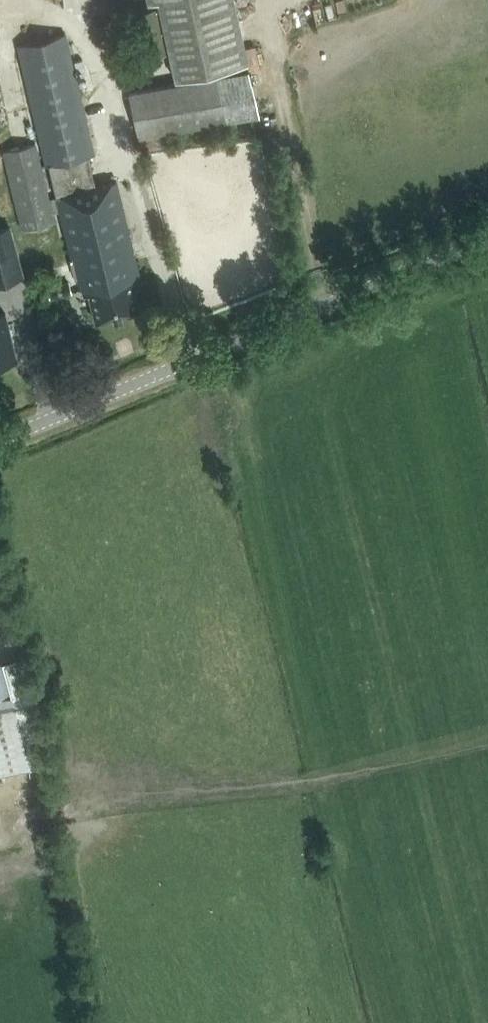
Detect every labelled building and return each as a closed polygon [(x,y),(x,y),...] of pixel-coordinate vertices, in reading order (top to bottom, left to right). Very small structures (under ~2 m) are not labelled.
[(248,61),(234,0),(158,0),(176,77),(248,61)] [(146,56),(167,51),(157,6),(135,11),(146,56)] [(136,275),(139,274),(116,180),(95,183),(88,155),(95,153),(65,33),(16,45),(45,164),(49,163),(57,196),(49,197),(36,143),(4,150),(23,229),(55,221),(52,208),(58,206),(76,283),(80,282),(82,293),(88,292),(95,319),(139,308),(134,287),(138,285),(136,275)] [(256,114),(248,69),(128,91),(139,149),(167,144),(165,131),(256,114)] [(24,274),(11,223),(0,226),(0,280),(24,274)] [(5,313),(0,314),(0,360),(15,357),(5,313)] [(51,759),(30,687),(12,692),(3,661),(0,662),(0,773),(51,759)]
